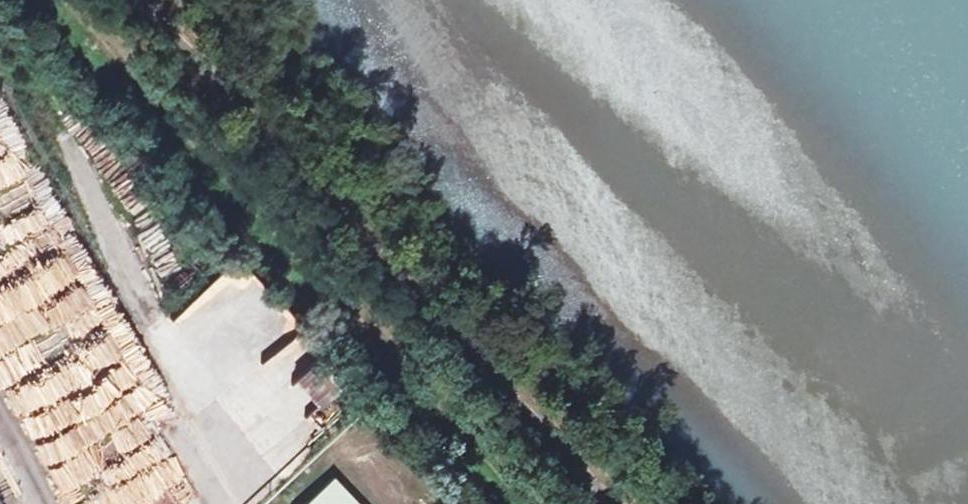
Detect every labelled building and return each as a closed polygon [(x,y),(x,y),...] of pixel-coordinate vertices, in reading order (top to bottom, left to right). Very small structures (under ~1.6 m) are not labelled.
[(148,299),(171,324),(204,294),(216,306),(222,300),(255,335),(268,323),(274,330),(255,347),(261,354),(294,323),(228,253),(181,298),(166,282),(148,299)] [(296,382),(323,409),(341,390),(314,363),(296,382)] [(337,467),(299,503),(372,503),(337,467)]
